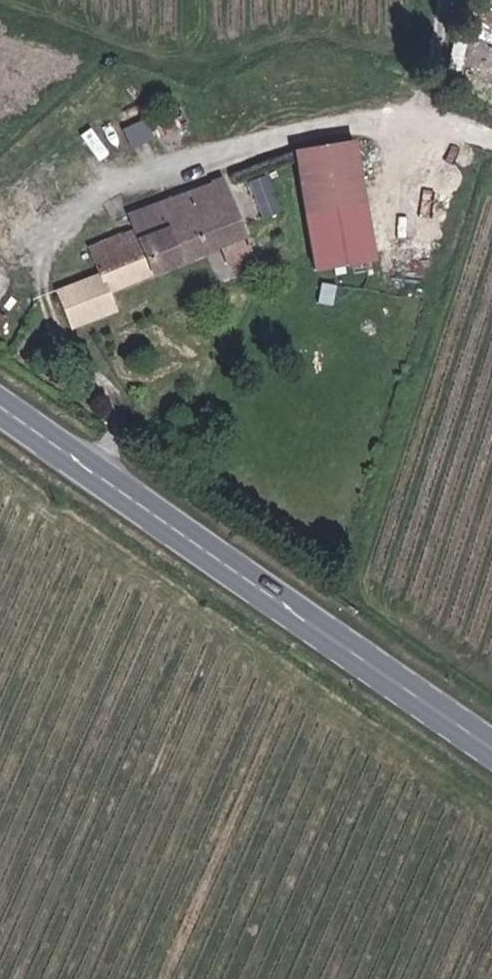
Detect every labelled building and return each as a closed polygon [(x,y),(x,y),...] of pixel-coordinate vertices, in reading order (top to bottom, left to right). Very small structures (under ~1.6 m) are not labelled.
[(371,254),(340,146),(285,162),(317,270),(371,254)] [(176,201),(118,222),(126,236),(80,258),(93,283),(46,307),(62,339),(108,316),(99,296),(212,250),(220,266),(246,252),(208,179),(199,182),(204,194),(179,206),(176,201)] [(282,208),(272,182),(255,189),(264,214),(282,208)]
